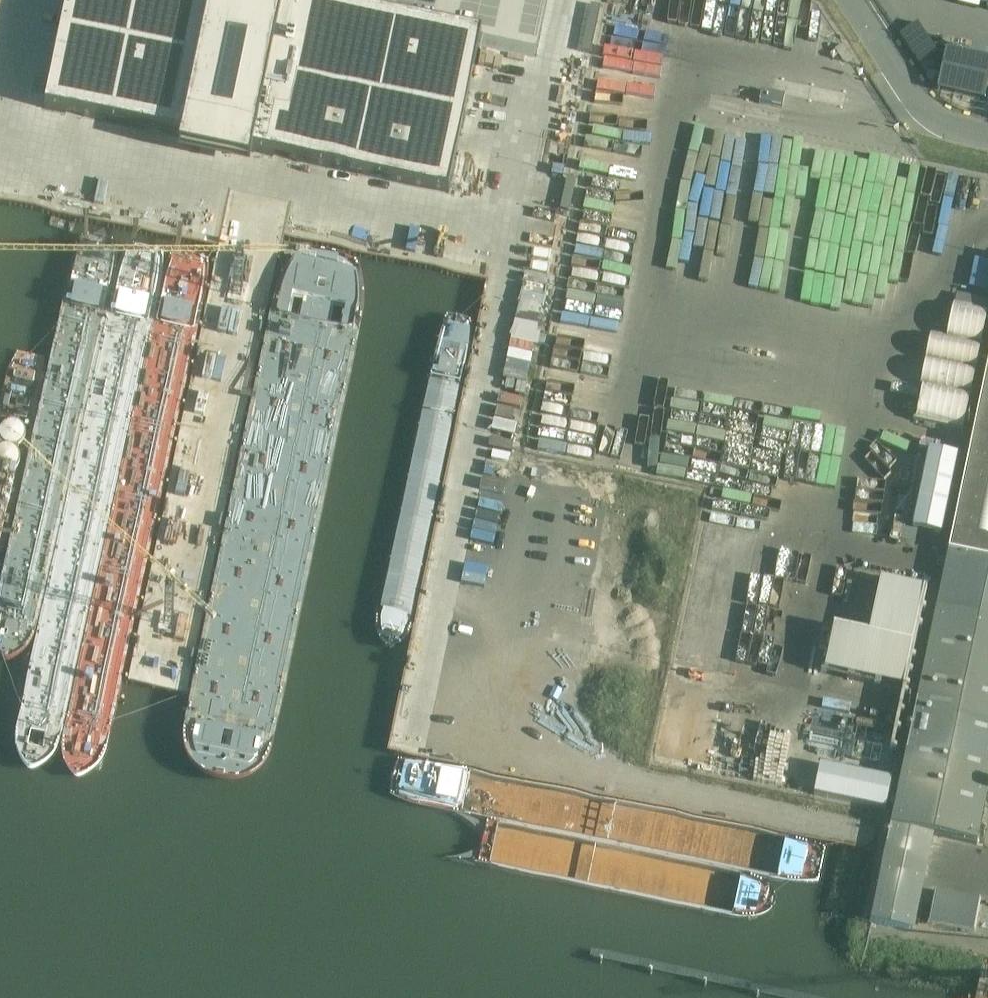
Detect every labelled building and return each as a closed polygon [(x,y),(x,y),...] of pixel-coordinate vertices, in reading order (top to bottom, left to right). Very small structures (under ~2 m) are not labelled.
[(44,109),(181,137),(183,138),(185,132),(252,146),(250,152),(252,152),(447,193),(480,35),(341,6),(312,0),(284,0),(284,1),(283,2),(282,4),(281,6),(279,13),(219,0),(67,0),(44,109)] [(937,90),(984,101),(987,82),(987,60),(945,51),(937,90)] [(552,173),(544,212),(562,216),(571,177),(552,173)] [(948,552),(987,561),(987,359),(948,552)] [(928,451),(912,530),(940,536),(956,457),(928,451)] [(934,616),(987,627),(987,561),(948,552),(934,616)] [(881,874),(870,924),(909,932),(929,836),(976,846),(987,788),(987,627),(934,616),(881,874)] [(819,766),(813,795),(885,810),(891,781),(819,766)]
